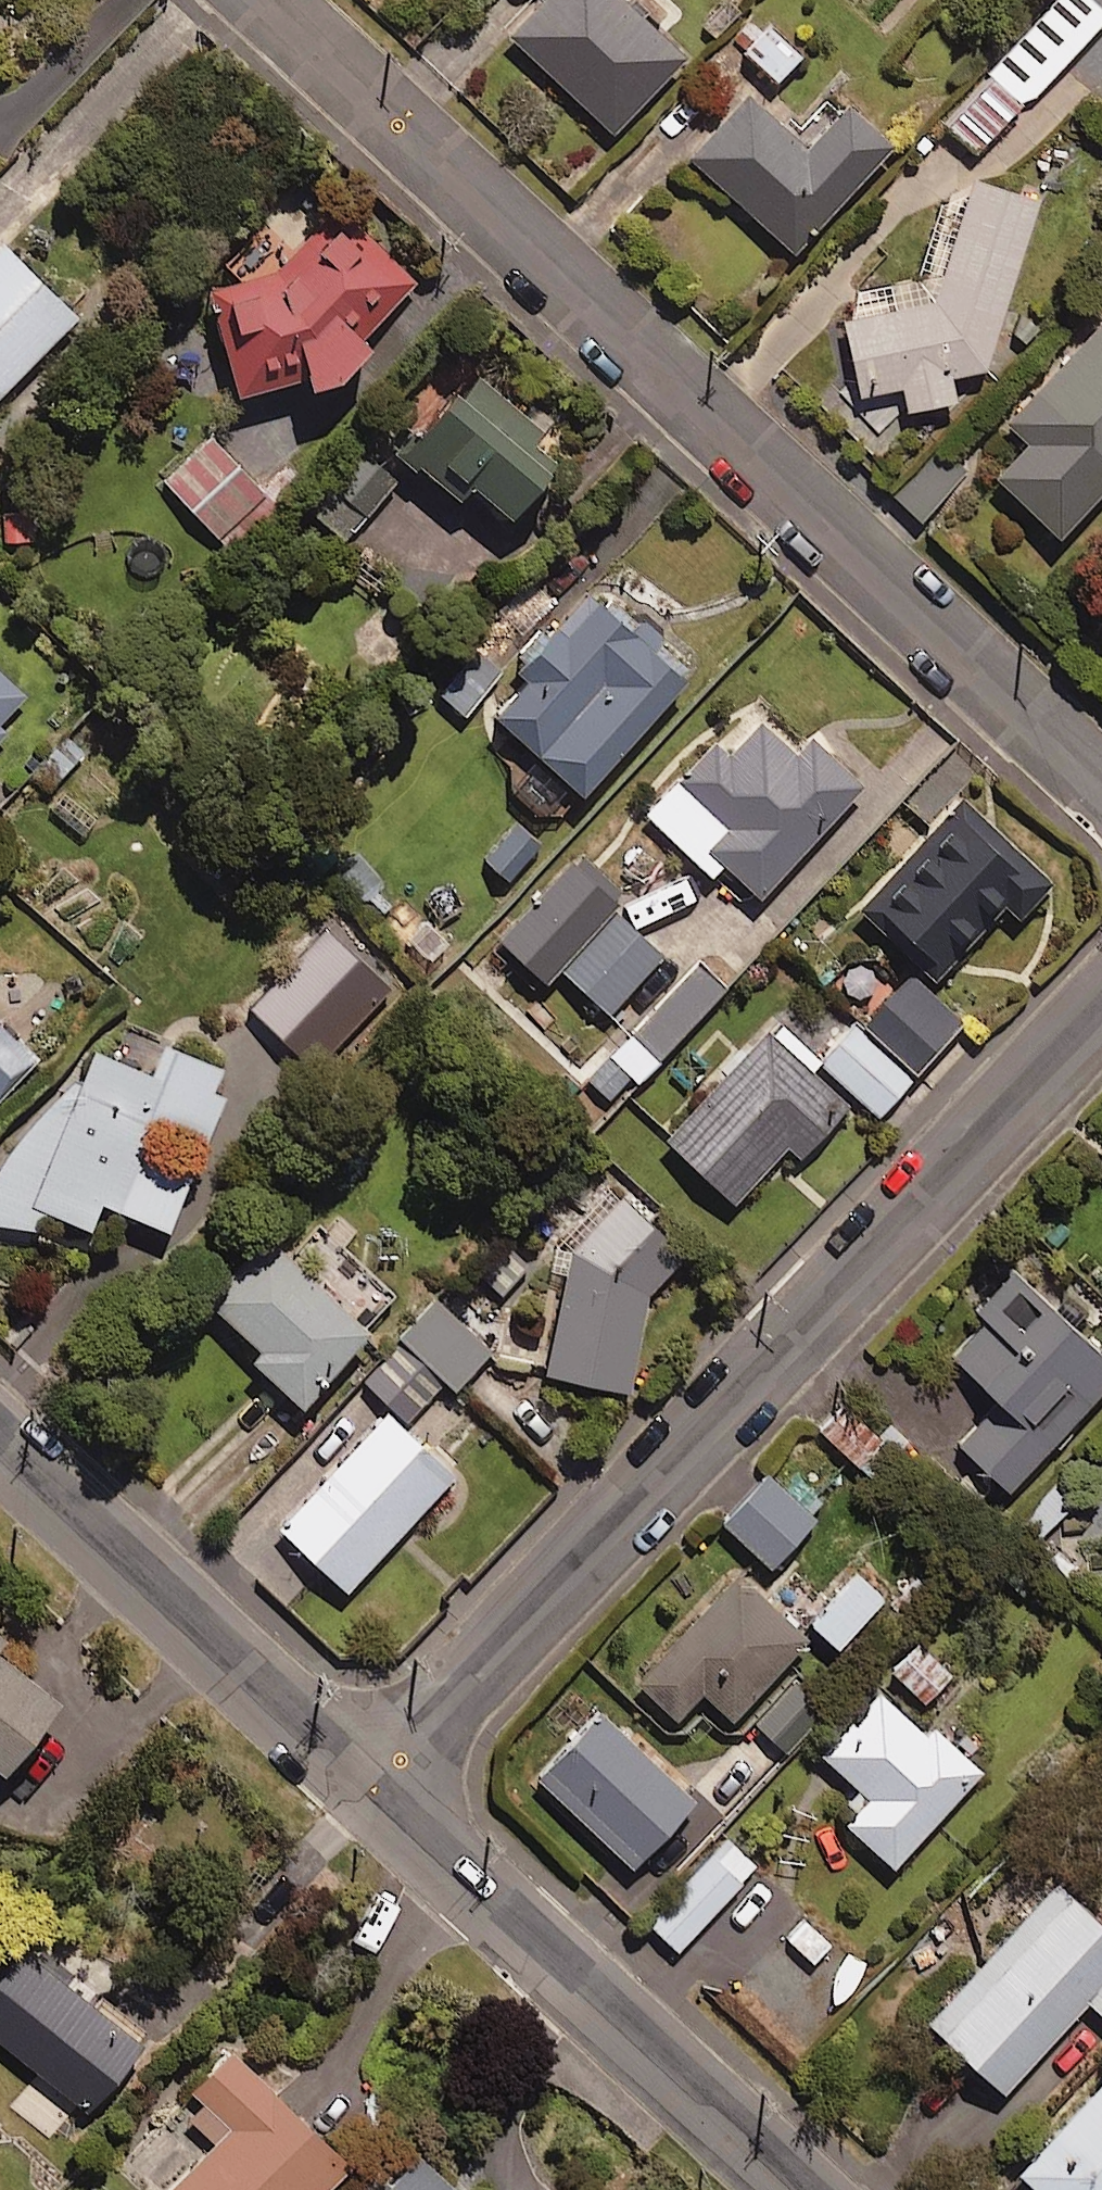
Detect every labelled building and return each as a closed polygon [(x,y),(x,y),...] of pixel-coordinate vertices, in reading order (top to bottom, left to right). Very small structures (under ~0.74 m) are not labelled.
[(630,0),(522,0),(499,25),(605,124),(678,45),(630,0)] [(1097,0),(1042,0),(940,116),(970,143),(1013,95),(1020,102),(1101,9),(1101,5),(1097,0)] [(792,46),(756,14),(734,39),(770,71),(792,46)] [(801,129),(745,77),(681,147),(786,243),(885,134),(837,90),(801,129)] [(901,401),(951,390),(946,366),(980,358),(1032,186),(966,166),(935,268),(886,279),(891,301),(835,313),(851,387),(896,377),(901,401)] [(275,269),(201,288),(229,395),(334,368),(415,285),(336,207),(275,269)] [(0,238),(0,375),(68,306),(0,238)] [(1101,319),(1097,314),(1002,413),(1023,433),(989,468),(1052,528),(1101,475),(1101,319)] [(527,439),(540,421),(454,356),(389,442),(448,487),(460,471),(500,501),(540,449),(527,439)] [(273,501),(207,430),(159,475),(225,546),(273,501)] [(394,476),(359,442),(302,500),(337,534),(394,476)] [(958,477),(933,453),(893,494),(918,519),(958,477)] [(679,673),(546,546),(470,625),(518,671),(488,702),(573,784),(679,673)] [(497,665),(469,643),(435,686),(463,708),(497,665)] [(16,687),(0,672),(0,704),(16,687)] [(791,740),(755,706),(720,742),(710,733),(641,807),(704,867),(717,854),(752,887),(854,778),(802,729),(791,740)] [(45,795),(84,750),(59,729),(20,774),(45,795)] [(106,817),(68,783),(46,808),(84,841),(106,817)] [(1047,874),(959,791),(854,903),(928,972),(997,898),(1012,912),(1047,874)] [(538,840),(515,818),(482,853),(505,875),(538,840)] [(539,975),(552,961),(603,1007),(660,943),(609,897),(620,884),(575,844),(494,935),(539,975)] [(356,945),(317,910),(289,942),(327,977),(356,945)] [(364,1022),(292,952),(255,990),(326,1060),(364,1022)] [(954,1017),(903,968),(856,1018),(907,1066),(954,1017)] [(64,1071),(1,1141),(0,1143),(0,1217),(31,1220),(39,1202),(80,1220),(93,1189),(162,1220),(220,1087),(209,1082),(220,1057),(118,1013),(107,1037),(98,1033),(85,1048),(77,1071),(64,1071)] [(907,1066),(856,1018),(817,1059),(874,1113),(913,1072),(907,1066)] [(28,1053),(0,1026),(0,1081),(28,1053)] [(843,1107),(760,1026),(659,1129),(727,1195),(768,1153),(783,1168),(843,1107)] [(653,1056),(627,1028),(582,1070),(609,1098),(653,1056)] [(640,1290),(687,1237),(611,1169),(537,1252),(553,1267),(537,1370),(625,1384),(640,1290)] [(339,1300),(366,1270),(340,1247),(313,1277),(257,1226),(199,1292),(251,1339),(242,1349),(293,1395),(361,1319),(339,1300)] [(1010,1264),(971,1306),(982,1317),(950,1352),(995,1394),(954,1438),(1002,1483),(1101,1375),(1101,1350),(1010,1264)] [(433,1293),(394,1335),(399,1339),(441,1374),(450,1383),(487,1343),(433,1293)] [(441,1374),(399,1339),(363,1378),(403,1415),(441,1374)] [(872,1428),(838,1398),(813,1426),(871,1478),(907,1437),(883,1415),(872,1428)] [(447,1468),(383,1408),(274,1523),(339,1583),(447,1468)] [(810,1513),(760,1468),(717,1517),(767,1561),(810,1513)] [(1011,1520),(1062,1572),(1076,1559),(1064,1546),(1093,1518),(1054,1478),(1011,1520)] [(830,1642),(879,1589),(848,1561),(799,1614),(830,1642)] [(799,1632),(732,1569),(631,1676),(668,1711),(695,1683),(725,1711),(799,1632)] [(47,1687),(11,1659),(20,1648),(0,1633),(0,1748),(47,1687)] [(945,1667),(912,1637),(886,1665),(919,1695),(945,1667)] [(822,1702),(790,1673),(750,1718),(781,1747),(822,1702)] [(875,1686),(817,1748),(853,1782),(840,1795),(849,1803),(838,1814),(885,1858),(994,1743),(947,1699),(920,1729),(875,1686)] [(690,1800),(593,1712),(533,1779),(630,1867),(690,1800)] [(751,1861),(722,1833),(643,1916),(672,1944),(751,1861)] [(1053,1876),(922,2014),(996,2084),(1082,1994),(1101,2012),(1101,1922),(1053,1876)] [(804,1913),(781,1936),(807,1963),(830,1940),(804,1913)] [(13,2080),(54,2113),(69,2095),(77,2102),(135,2031),(15,1934),(0,1952),(0,2039),(28,2062),(13,2080)] [(153,2189),(345,2189),(361,2174),(221,2037),(180,2078),(197,2095),(128,2165),(153,2189)] [(1012,2165),(1039,2189),(1101,2189),(1101,2068),(1012,2165)] [(364,2172),(349,2189),(458,2189),(406,2145),(374,2181),(364,2172)]
